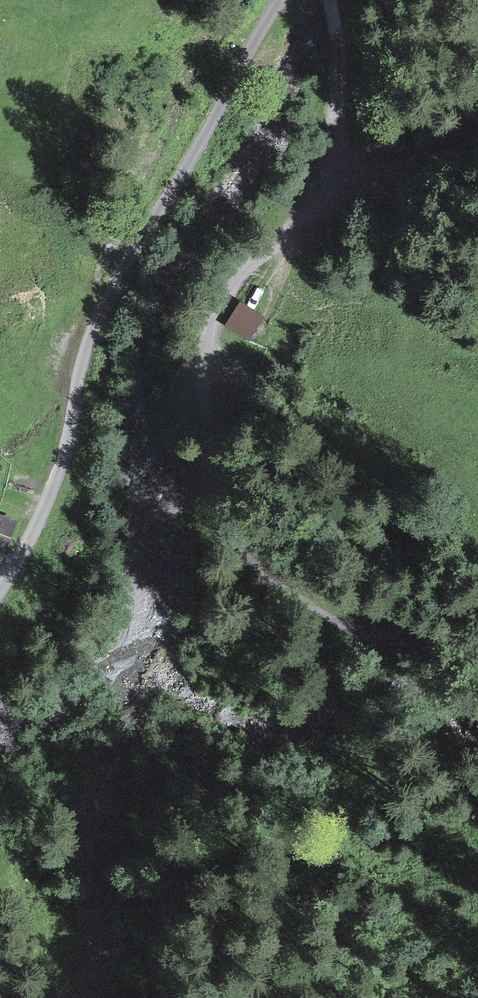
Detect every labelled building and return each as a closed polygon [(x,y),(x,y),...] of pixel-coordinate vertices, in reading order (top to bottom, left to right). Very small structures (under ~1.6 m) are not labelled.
[(263,316),(240,302),(226,325),(249,339),(256,327),(263,316)] [(0,510),(0,551),(5,554),(20,518),(0,510)]
